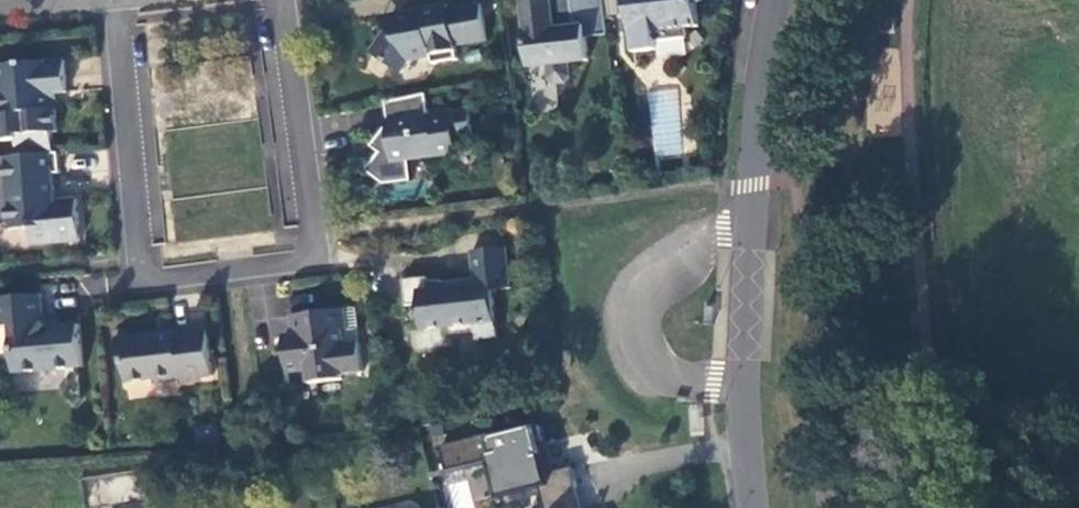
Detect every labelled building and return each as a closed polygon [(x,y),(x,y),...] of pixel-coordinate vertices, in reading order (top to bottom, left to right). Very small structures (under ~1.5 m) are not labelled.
[(605,0),(572,0),(573,8),(569,9),(565,5),(556,7),(555,7),(554,0),(522,0),(530,67),(549,65),(551,79),(557,83),(567,83),(571,77),(570,63),(571,63),(590,60),(587,38),(586,27),(601,25),(607,24),(605,0)] [(555,7),(556,7),(565,5),(569,9),(573,8),(572,0),(554,0),(555,7)] [(624,15),(630,14),(634,53),(658,50),(657,42),(658,42),(688,38),(686,28),(699,26),(697,2),(704,1),(704,0),(622,0),(624,15)] [(448,5),(406,13),(397,27),(389,28),(372,53),(403,74),(411,61),(432,58),(434,65),(458,60),(456,46),(488,40),(481,5),(449,10),(448,5)] [(586,27),(587,38),(609,36),(607,24),(601,25),(586,27)] [(59,132),(56,103),(52,104),(51,95),(68,93),(65,60),(0,66),(0,92),(1,94),(3,115),(0,115),(0,142),(18,140),(20,140),(19,136),(52,133),(59,132)] [(386,147),(368,171),(386,185),(413,181),(410,161),(476,152),(471,112),(431,117),(427,95),(387,103),(392,124),(378,140),(386,147)] [(20,156),(54,153),(52,133),(19,136),(20,140),(18,140),(20,156)] [(378,140),(373,147),(381,154),(386,147),(378,140)] [(61,174),(59,153),(54,153),(20,156),(0,158),(0,210),(1,224),(9,231),(33,229),(33,245),(82,241),(78,199),(66,200),(61,205),(56,200),(54,174),(61,174)] [(452,328),(466,326),(467,333),(476,332),(477,340),(498,337),(492,291),(511,289),(506,248),(472,252),(475,285),(455,288),(450,284),(443,281),(434,281),(428,281),(428,278),(404,281),(407,306),(422,304),(422,311),(419,311),(420,323),(424,322),(425,331),(452,328)] [(11,326),(15,373),(83,367),(80,325),(50,327),(44,322),(42,295),(0,299),(0,327),(11,326)] [(717,307),(710,307),(709,323),(716,323),(717,307)] [(360,343),(343,345),(341,331),(347,331),(344,310),(291,317),(294,336),(284,337),(289,373),(309,371),(311,384),(342,380),(342,375),(363,373),(360,343)] [(466,326),(452,328),(453,335),(467,333),(466,326)] [(125,363),(128,383),(155,379),(156,384),(214,376),(207,327),(163,333),(163,338),(149,339),(148,335),(117,339),(119,358),(125,363)] [(440,445),(447,470),(494,458),(502,493),(539,484),(545,507),(582,507),(571,467),(550,473),(538,425),(489,437),(489,433),(440,445)]
